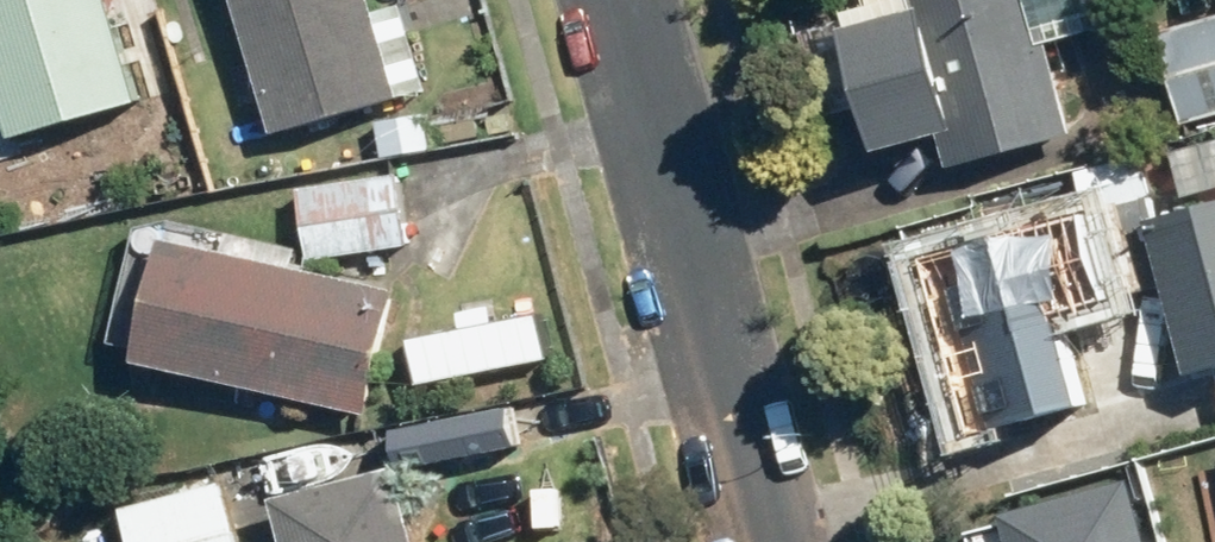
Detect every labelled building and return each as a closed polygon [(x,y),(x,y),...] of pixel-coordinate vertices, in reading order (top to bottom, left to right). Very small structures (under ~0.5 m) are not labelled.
[(21,137),(142,104),(113,0),(0,0),(0,62),(21,137)] [(388,0),(252,0),(287,133),(414,100),(388,0)] [(1112,0),(883,0),(884,3),(864,8),(901,147),(951,134),(961,170),(1088,137),(1063,40),(1118,26),(1112,0)] [(1192,125),(1214,119),(1214,17),(1164,32),(1192,125)] [(1214,200),(1214,146),(1201,150),(1214,200)] [(1057,245),(1077,312),(1158,289),(1133,202),(1163,194),(1152,153),(1084,172),(1095,211),(1051,223),(1057,245)] [(410,171),(306,187),(317,261),(422,245),(410,171)] [(1162,223),(1206,376),(1214,373),(1214,208),(1162,223)] [(147,230),(117,352),(385,417),(415,295),(147,230)] [(1077,312),(1057,245),(963,272),(1009,431),(1103,404),(1077,312)] [(285,494),(298,541),(426,541),(405,463),(285,494)] [(1137,473),(1010,507),(1019,541),(1155,541),(1137,473)] [(138,541),(247,541),(231,479),(128,506),(138,541)]
